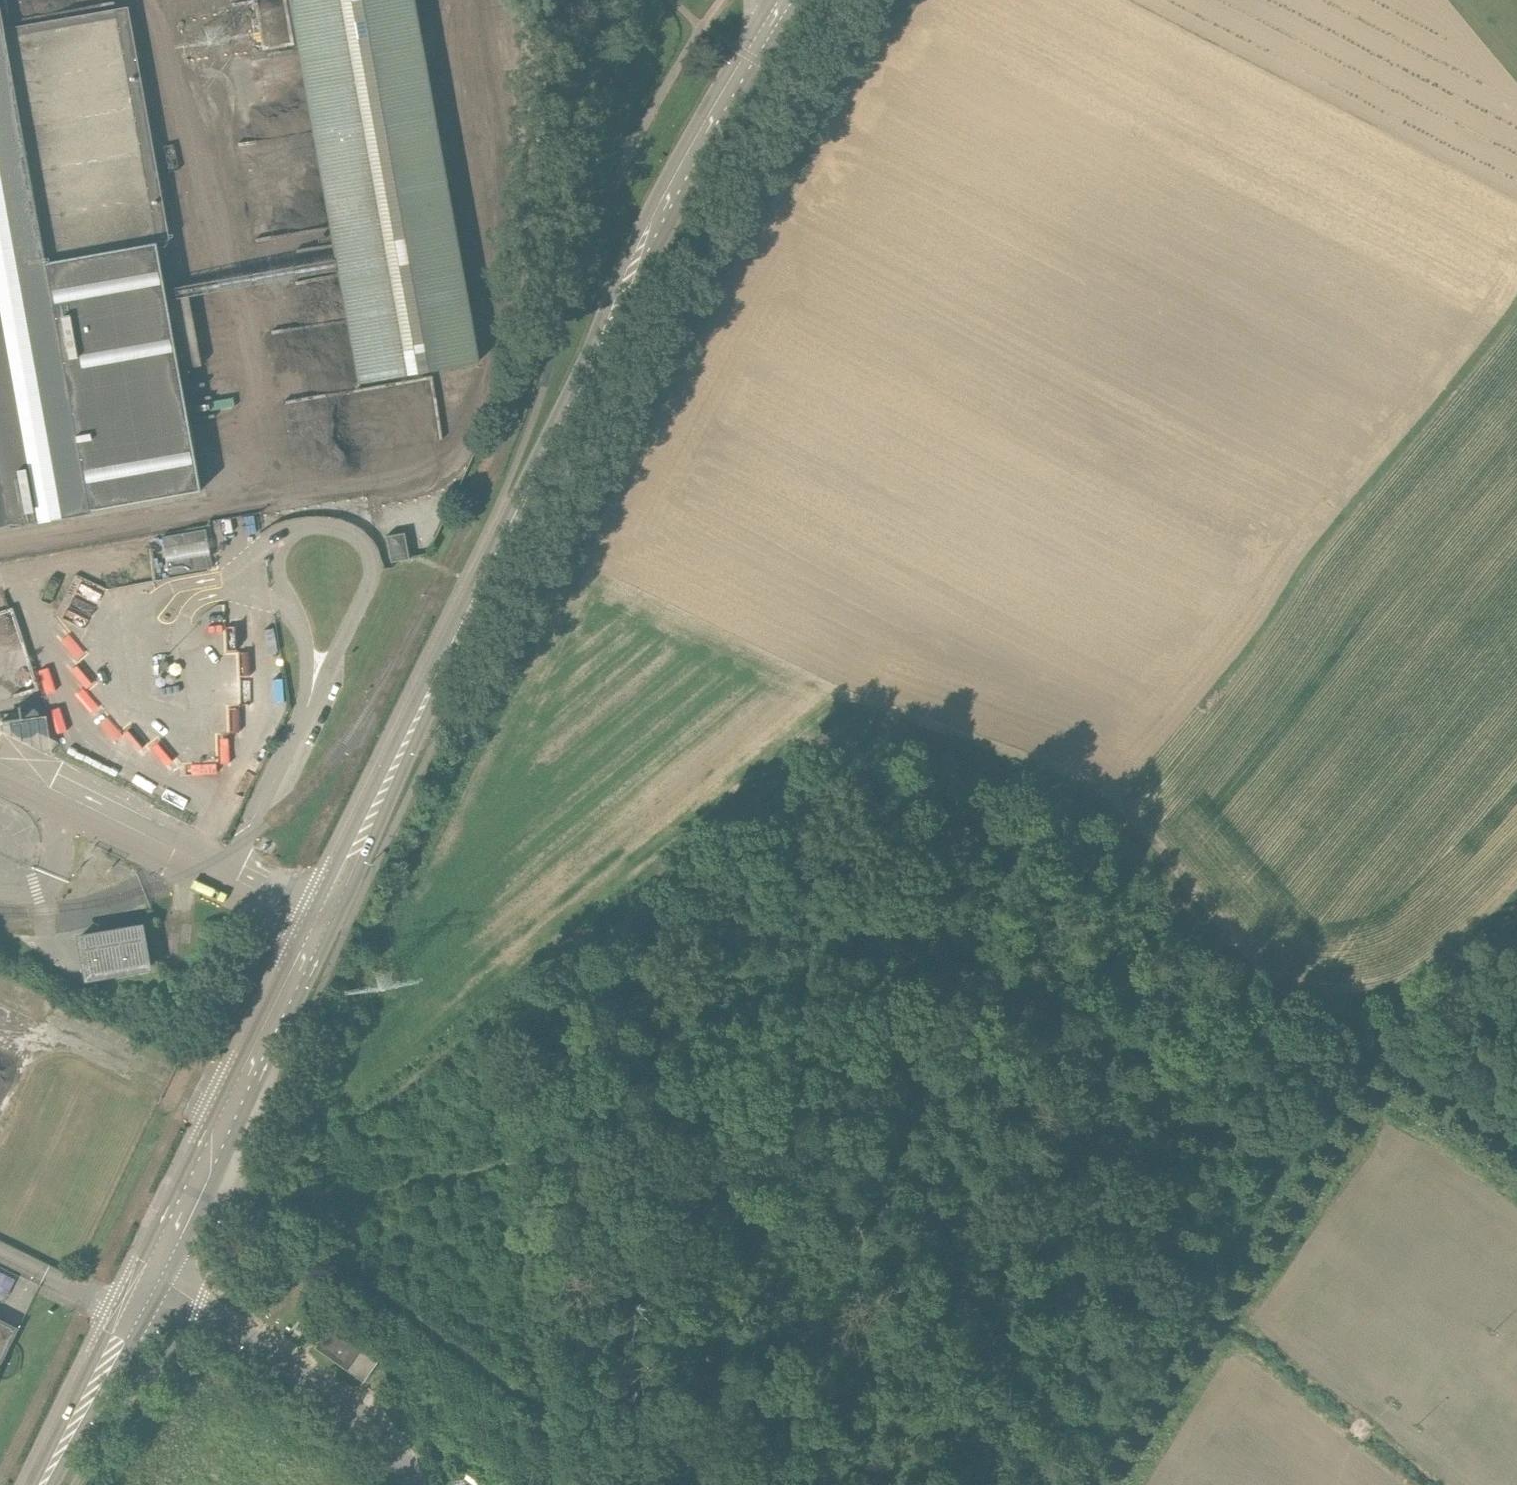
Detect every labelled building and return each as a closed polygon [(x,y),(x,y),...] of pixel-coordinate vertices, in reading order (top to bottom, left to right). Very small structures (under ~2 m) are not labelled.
[(479,362),(414,0),(291,0),(359,383),(479,362)] [(10,525),(11,526),(91,512),(91,510),(201,490),(168,300),(166,289),(157,242),(170,240),(129,7),(6,29),(2,8),(0,8),(0,526),(10,525)] [(164,549),(204,542),(202,530),(162,537),(164,549)] [(391,562),(410,559),(405,532),(386,536),(391,562)] [(169,575),(209,568),(206,554),(167,561),(169,575)] [(38,731),(40,728),(41,725),(42,722),(41,719),(41,716),(39,713),(38,711),(35,709),(33,707),(30,706),(27,705),(24,705),(19,706),(21,717),(10,719),(10,721),(10,724),(11,727),(12,729),(14,732),(16,734),(19,735),(22,736),(25,737),(28,737),(31,736),(33,735),(36,733),(38,731)] [(87,979),(149,968),(141,926),(79,937),(87,979)] [(19,1329),(0,1319),(0,1368),(19,1329)] [(362,1350),(329,1327),(314,1348),(347,1371),(362,1350)]
